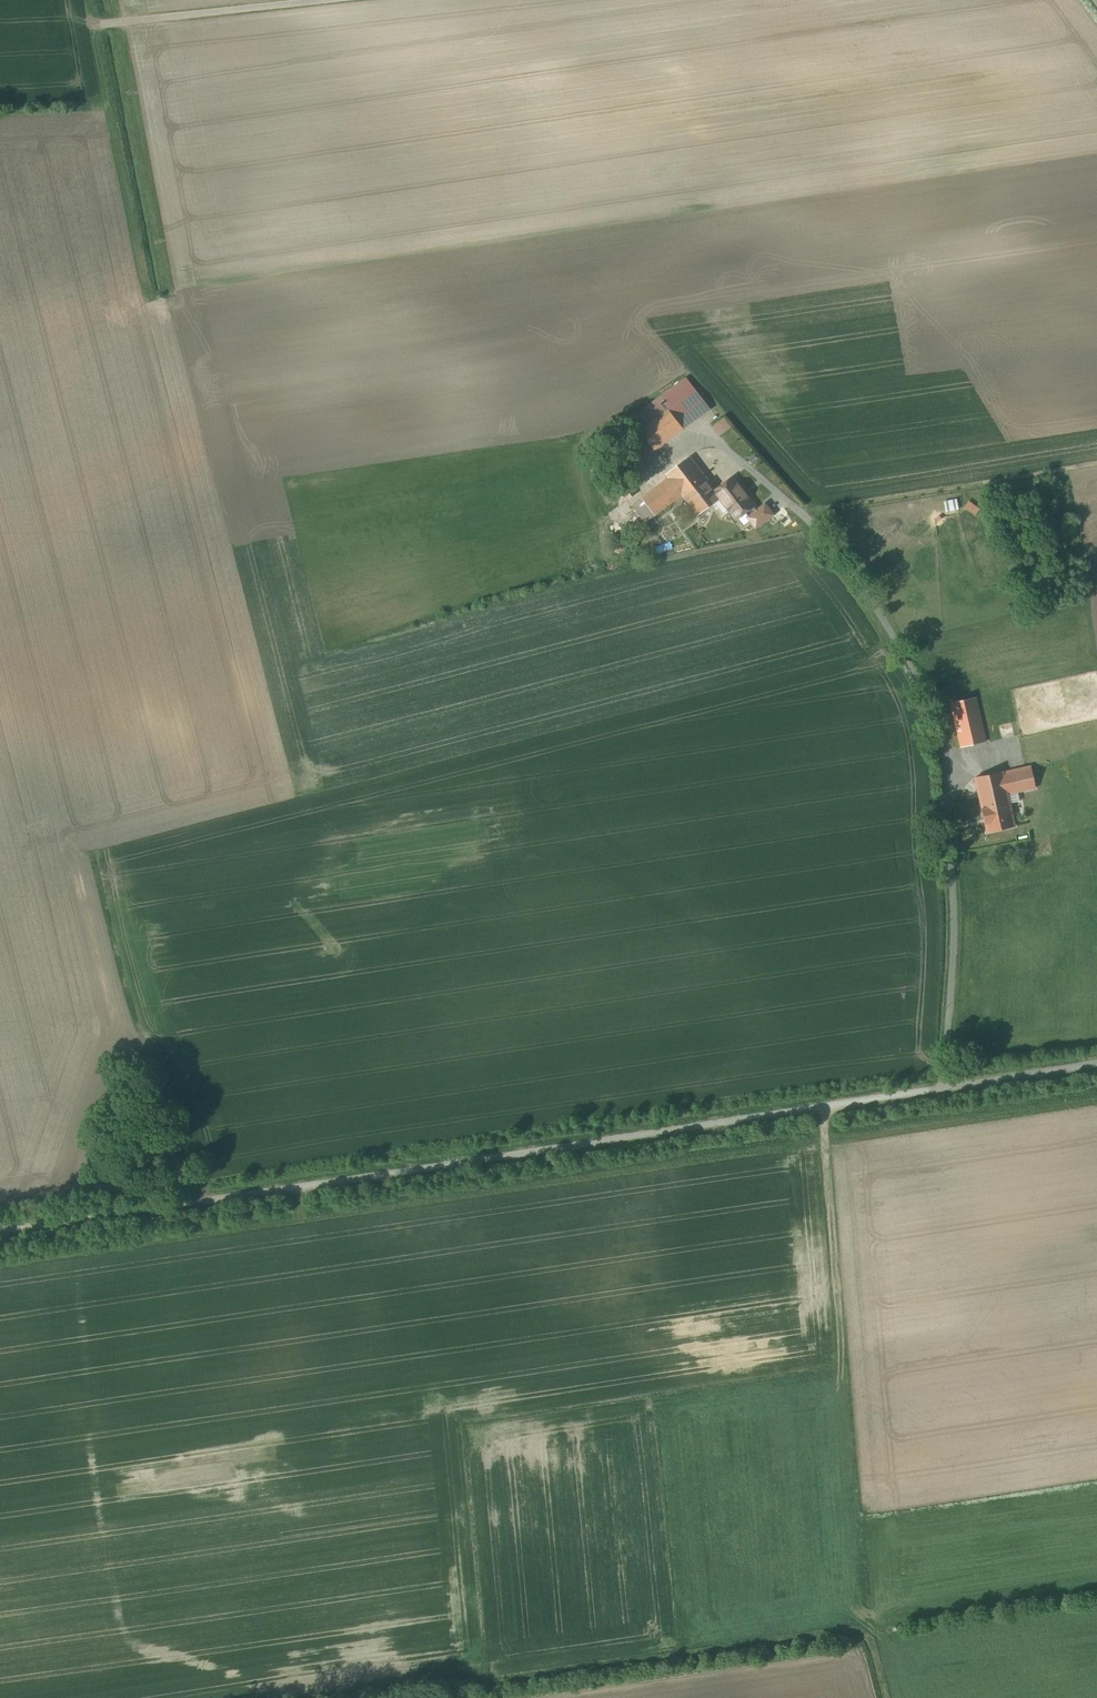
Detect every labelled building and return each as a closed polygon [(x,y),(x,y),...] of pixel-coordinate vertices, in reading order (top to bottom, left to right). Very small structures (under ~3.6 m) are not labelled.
[(655,452),(712,411),(688,378),(631,418),(655,452)] [(733,429),(724,420),(715,428),(723,437),(733,429)] [(647,467),(632,445),(618,454),(632,477),(647,467)] [(716,494),(690,463),(635,507),(650,526),(683,499),(699,519),(721,501),(716,494)] [(638,493),(628,480),(618,488),(628,501),(638,493)] [(756,510),(734,480),(716,494),(721,501),(738,523),(756,510)] [(977,698),(950,704),(960,747),(987,741),(977,698)] [(1011,723),(999,726),(1002,738),(1014,735),(1011,723)] [(980,801),(1008,795),(1035,788),(1030,767),(1027,767),(1003,773),(1003,772),(975,778),(980,801)] [(1008,795),(980,801),(987,832),(1015,826),(1008,795)]
